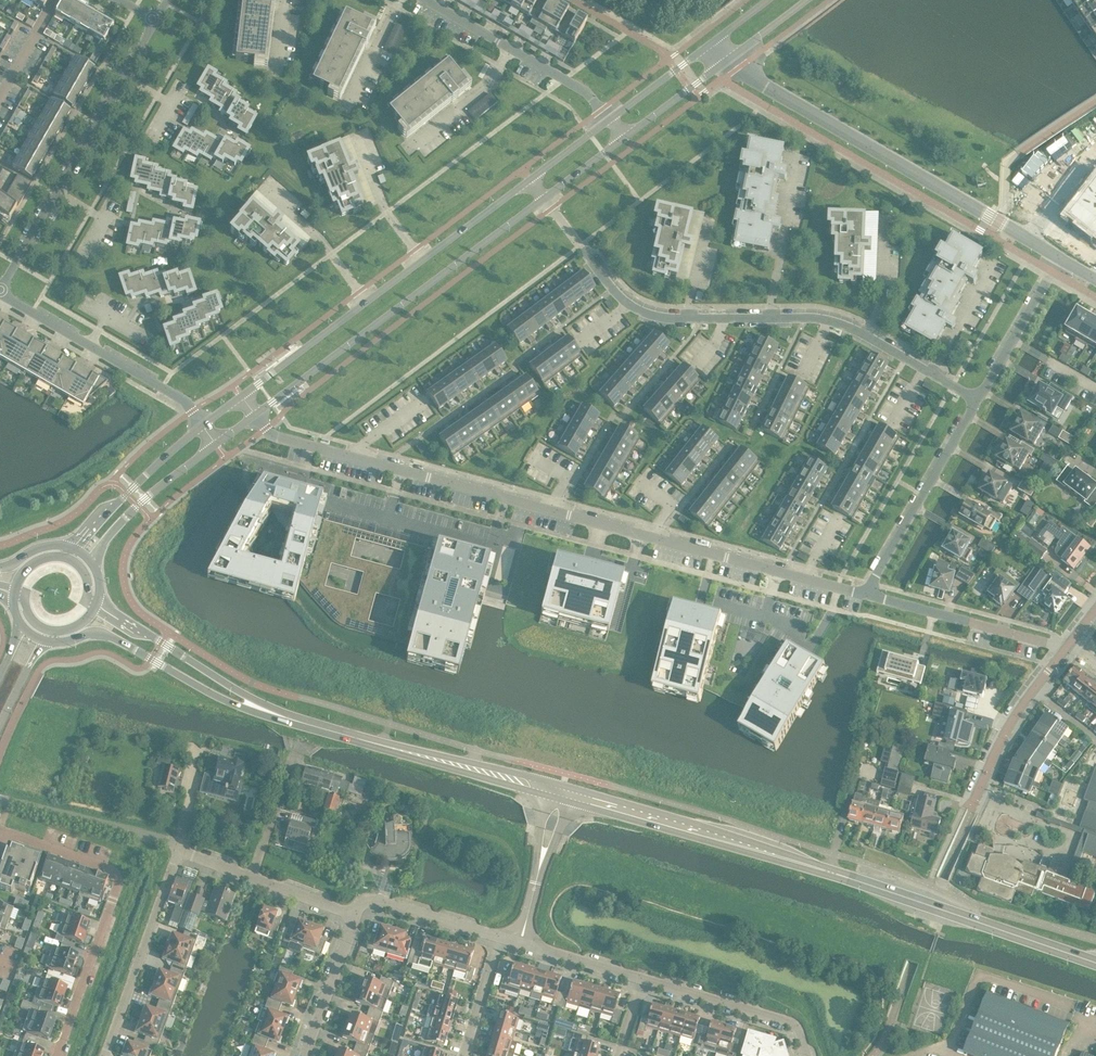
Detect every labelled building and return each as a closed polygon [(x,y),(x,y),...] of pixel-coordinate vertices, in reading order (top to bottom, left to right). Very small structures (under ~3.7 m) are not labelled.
[(33,2),(44,8),(48,0),(35,0),(33,2)] [(65,21),(74,5),(65,0),(63,0),(55,15),(65,21)] [(236,60),(254,62),(261,8),(274,10),(275,1),(272,1),(272,0),(243,0),(236,60)] [(519,12),(526,0),(508,0),(506,4),(519,12)] [(533,19),(544,0),(526,0),(519,12),(533,19)] [(558,7),(546,0),(544,0),(533,19),(530,24),(544,32),(547,27),(558,7)] [(1073,4),(1080,14),(1095,3),(1095,0),(1080,0),(1073,4)] [(1080,14),(1086,24),(1095,18),(1095,3),(1080,14)] [(65,21),(75,26),(84,10),(74,5),(65,21)] [(476,7),(474,10),(482,15),(484,11),(476,7)] [(547,27),(560,35),(572,15),(558,7),(547,27)] [(9,8),(6,13),(12,17),(15,11),(9,8)] [(75,26),(84,32),(93,16),(84,10),(75,26)] [(491,15),(484,11),(482,15),(489,19),(491,15)] [(16,19),(20,21),(22,22),(25,17),(19,13),(16,19)] [(345,14),(312,83),(329,91),(353,42),(365,48),(369,41),(366,39),(372,27),(345,14)] [(574,43),(586,23),(572,15),(560,35),(574,43)] [(84,32),(94,37),(104,20),(103,20),(102,21),(93,16),(84,32)] [(1086,24),(1093,34),(1095,32),(1095,18),(1086,24)] [(32,28),(35,23),(28,19),(25,24),(32,28)] [(114,26),(104,20),(94,37),(101,41),(89,61),(95,64),(110,39),(107,37),(114,26)] [(503,22),(501,26),(509,30),(511,27),(503,22)] [(518,31),(511,27),(509,30),(516,35),(518,31)] [(53,33),(46,30),(43,35),(50,38),(53,33)] [(56,35),(54,40),(60,44),(63,39),(56,35)] [(528,42),(536,46),(538,42),(530,38),(528,42)] [(66,41),(63,46),(69,49),(72,44),(66,41)] [(545,47),(538,42),(536,46),(543,50),(545,47)] [(391,47),(386,45),(384,50),(393,54),(396,49),(391,47)] [(76,46),(73,51),(79,55),(82,50),(76,46)] [(566,58),(557,53),(555,57),(563,62),(566,58)] [(95,68),(76,57),(70,67),(89,78),(93,72),(95,74),(97,70),(95,69),(95,68)] [(448,63),(389,112),(401,127),(443,92),(452,103),(458,97),(456,95),(467,86),(448,63)] [(91,80),(89,78),(70,67),(65,77),(84,88),(87,82),(89,83),(91,80)] [(204,95),(208,97),(218,80),(214,77),(216,74),(208,70),(198,87),(203,90),(201,93),(204,95)] [(86,89),(84,88),(65,77),(59,87),(78,97),(82,92),(84,93),(86,89)] [(214,105),(217,107),(227,90),(224,88),(226,84),(218,80),(208,97),(213,100),(211,103),(214,105)] [(80,99),(78,97),(59,87),(53,97),(72,108),(76,101),(78,102),(80,99)] [(224,115),(227,117),(237,100),(234,98),(236,94),(227,90),(217,107),(222,110),(221,113),(224,115)] [(52,100),(46,110),(65,121),(67,122),(69,119),(67,117),(71,111),(52,100)] [(230,124),(236,127),(246,109),(241,106),(242,104),(243,103),(238,100),(237,100),(227,117),(229,118),(232,120),(230,124)] [(198,107),(193,105),(182,124),(187,126),(198,107)] [(476,113),(473,108),(468,112),(475,120),(479,117),(476,113)] [(243,135),(246,137),(255,120),(249,116),(250,113),(251,113),(251,112),(246,110),(246,109),(236,127),(241,130),(239,133),(243,135)] [(46,110),(40,120),(59,130),(61,132),(64,128),(61,127),(65,121),(46,110)] [(40,120),(35,129),(54,140),(56,141),(58,138),(56,136),(59,130),(40,120)] [(50,146),(54,140),(35,129),(29,139),(48,150),(50,151),(53,147),(50,146)] [(190,135),(184,132),(174,149),(183,154),(185,151),(188,153),(198,135),(192,132),(190,135)] [(188,153),(196,158),(198,154),(201,156),(211,138),(206,135),(204,139),(198,135),(188,153)] [(201,156),(210,161),(212,158),(214,159),(224,141),(220,139),(218,142),(211,138),(201,156)] [(45,156),(48,150),(29,139),(24,148),(43,159),(45,161),(47,157),(45,156)] [(214,159),(222,163),(224,160),(227,162),(235,148),(224,141),(214,159)] [(784,151),(760,146),(752,144),(749,160),(745,160),(744,168),(747,169),(746,178),(742,177),(742,178),(740,187),(744,188),(741,203),(745,204),(742,216),(738,215),(738,216),(737,224),(741,224),(737,245),(769,251),(773,232),(770,231),(771,228),(780,230),(781,224),(772,222),(773,220),(775,220),(779,201),(775,200),(778,182),(776,181),(777,178),(786,180),(787,174),(778,172),(778,170),(781,170),(784,151)] [(227,162),(234,166),(236,163),(241,165),(249,151),(244,149),(237,145),(235,148),(227,162)] [(337,204),(342,216),(353,212),(352,208),(362,204),(352,181),(350,182),(349,179),(358,175),(355,169),(347,172),(346,171),(348,170),(339,147),(321,154),(322,156),(308,161),(311,170),(315,169),(319,180),(323,179),(334,205),(337,204)] [(39,165),(43,159),(24,148),(18,158),(37,169),(39,170),(42,167),(39,165)] [(18,158),(12,168),(31,179),(31,178),(34,180),(36,176),(34,175),(37,169),(18,158)] [(132,179),(132,180),(137,181),(136,184),(140,185),(144,186),(148,167),(143,166),(144,162),(136,160),(132,179)] [(152,192),(156,193),(160,173),(156,172),(157,168),(148,167),(144,186),(149,187),(148,191),(152,192)] [(165,199),(168,199),(172,180),(168,179),(169,175),(160,173),(156,193),(162,194),(161,198),(165,199)] [(9,222),(32,183),(18,175),(6,195),(0,192),(0,215),(9,222)] [(383,175),(378,177),(380,185),(386,183),(383,175)] [(173,205),(180,206),(184,186),(178,185),(178,182),(179,182),(179,181),(174,180),(172,180),(168,199),(174,201),(173,205)] [(1069,219),(1081,228),(1080,229),(1091,238),(1092,237),(1095,240),(1095,184),(1093,189),(1089,186),(1081,197),(1084,199),(1069,219)] [(190,212),(192,213),(196,193),(188,191),(189,188),(190,187),(184,186),(180,206),(185,207),(184,211),(190,212)] [(126,213),(132,214),(136,193),(131,192),(126,213)] [(276,257),(286,266),(294,257),(291,254),(298,246),(279,229),(278,231),(276,229),(282,222),(277,218),(271,225),(269,223),(270,221),(252,205),(239,220),(241,221),(231,233),(238,239),(240,236),(250,244),(252,241),(274,260),(276,257)] [(680,251),(680,248),(689,251),(691,244),(682,242),(682,240),(684,240),(690,216),(671,212),(671,214),(656,210),(654,220),(658,220),(655,232),(659,233),(652,261),(656,262),(653,275),(664,278),(665,274),(676,276),(682,252),(680,251)] [(304,211),(300,215),(306,220),(310,216),(304,211)] [(866,218),(853,217),(846,217),(846,219),(831,219),(831,229),(835,229),(834,241),(838,241),(838,270),(842,270),(841,283),(853,283),(853,279),(864,279),(865,254),(863,254),(863,251),(872,251),(872,245),(863,244),(863,242),(865,242),(866,218)] [(155,244),(165,246),(166,242),(168,243),(172,223),(168,222),(167,226),(159,224),(155,244)] [(182,242),(190,243),(191,240),(196,241),(199,225),(195,224),(186,222),(185,226),(182,242)] [(141,245),(151,247),(152,243),(155,244),(159,224),(153,223),(153,227),(145,225),(141,245)] [(168,243),(178,245),(179,241),(182,242),(185,226),(172,223),(168,243)] [(132,227),(131,227),(127,246),(137,248),(138,244),(141,245),(145,225),(139,224),(138,228),(132,227)] [(907,329),(920,337),(935,345),(945,328),(943,327),(945,324),(952,329),(956,323),(948,319),(949,317),(951,318),(961,301),(958,299),(967,283),(965,282),(966,279),(974,284),(978,278),(970,273),(971,272),(973,273),(983,255),(954,239),(946,253),(943,251),(938,259),(942,260),(937,269),(934,267),(933,268),(929,275),(932,277),(924,291),(928,293),(921,303),(918,302),(914,309),(917,311),(907,329)] [(585,295),(587,294),(595,288),(581,270),(571,277),(585,295)] [(145,294),(146,298),(150,297),(154,296),(147,277),(144,278),(142,274),(134,277),(140,296),(145,294)] [(159,294),(161,297),(164,296),(167,295),(161,276),(158,277),(156,274),(147,277),(154,296),(159,294)] [(174,293),(175,297),(181,295),(175,276),(169,278),(168,275),(168,274),(163,276),(161,276),(167,295),(174,293)] [(186,293),(187,297),(193,295),(195,294),(188,275),(181,278),(180,275),(180,274),(175,276),(181,295),(186,293)] [(126,297),(127,296),(131,295),(132,299),(136,297),(140,296),(134,277),(129,279),(128,275),(120,278),(126,297)] [(576,302),(583,297),(585,295),(571,277),(562,284),(576,302)] [(568,308),(576,302),(562,284),(552,291),(566,309),(568,308)] [(564,311),(566,309),(552,291),(543,298),(557,317),(564,311)] [(204,301),(205,304),(206,304),(211,319),(218,317),(216,313),(221,312),(216,296),(204,301)] [(533,305),(535,307),(547,324),(549,322),(557,317),(543,298),(533,305)] [(609,300),(604,303),(607,307),(609,310),(613,307),(613,306),(609,300)] [(196,311),(201,327),(208,324),(206,321),(211,319),(206,304),(205,304),(194,308),(195,312),(196,311)] [(545,325),(547,324),(535,307),(533,305),(524,312),(538,331),(545,325)] [(1075,340),(1076,341),(1090,316),(1079,309),(1066,332),(1076,338),(1075,340)] [(186,319),(191,334),(198,332),(197,328),(201,327),(196,311),(195,312),(184,315),(185,319),(186,319)] [(528,338),(531,336),(538,331),(524,312),(514,319),(528,338)] [(1090,316),(1076,341),(1086,347),(1095,330),(1095,319),(1090,316)] [(176,326),(181,342),(188,339),(187,336),(191,334),(186,319),(185,319),(174,323),(175,327),(176,326)] [(519,345),(527,339),(528,338),(514,319),(505,326),(519,345)] [(11,325),(4,321),(0,328),(0,344),(11,325)] [(19,345),(11,341),(17,329),(11,325),(0,344),(0,358),(8,363),(19,345)] [(164,330),(171,349),(178,347),(177,343),(181,342),(176,326),(175,327),(164,330)] [(661,354),(663,353),(669,346),(651,330),(644,339),(661,354)] [(1086,347),(1092,350),(1093,348),(1095,350),(1095,330),(1086,347)] [(681,341),(684,338),(678,333),(675,337),(680,342),(681,341)] [(787,342),(790,337),(783,333),(780,338),(787,342)] [(774,357),(775,355),(779,346),(758,336),(753,347),(774,357)] [(19,345),(8,363),(20,370),(18,374),(21,375),(40,342),(33,338),(27,350),(19,345)] [(560,344),(558,345),(572,364),(582,356),(568,338),(560,344)] [(962,338),(961,339),(958,345),(963,348),(967,341),(962,338)] [(659,357),(661,354),(644,339),(636,348),(653,363),(659,357)] [(38,380),(49,362),(41,358),(47,346),(40,342),(21,375),(24,377),(26,373),(38,380)] [(497,368),(498,367),(506,362),(493,343),(483,350),(497,368)] [(558,345),(556,347),(549,352),(563,371),(572,364),(558,345)] [(768,368),(774,357),(753,347),(747,357),(768,368)] [(645,372),(647,370),(653,363),(636,348),(628,357),(645,372)] [(494,370),(497,368),(483,350),(473,356),(487,375),(494,370)] [(541,358),(539,359),(553,378),(563,371),(549,352),(541,358)] [(883,375),(884,373),(889,365),(868,353),(863,363),(883,375)] [(51,392),(70,359),(63,356),(57,367),(49,362),(38,380),(50,387),(48,391),(51,392)] [(477,382),(479,381),(487,375),(473,356),(464,363),(477,382)] [(643,374),(645,372),(628,357),(620,366),(637,381),(643,374)] [(742,368),(749,371),(763,378),(764,376),(768,368),(747,357),(742,368)] [(68,398),(78,379),(70,375),(77,363),(70,359),(51,392),(53,394),(55,390),(68,398)] [(539,359),(537,361),(530,366),(544,385),(553,378),(539,359)] [(468,389),(475,384),(477,382),(464,363),(454,370),(468,389)] [(881,377),(883,375),(863,363),(857,373),(877,385),(881,377)] [(630,390),(631,388),(637,381),(620,366),(612,374),(630,390)] [(676,373),(675,374),(692,390),(700,381),(683,366),(676,373)] [(762,381),(763,378),(749,371),(742,368),(737,378),(758,389),(762,381)] [(458,396),(460,394),(468,389),(454,370),(444,377),(458,396)] [(78,379),(68,398),(83,406),(93,389),(97,391),(108,382),(93,373),(86,384),(78,379)] [(871,395),(872,393),(877,385),(857,373),(851,384),(871,395)] [(628,392),(630,390),(612,374),(604,383),(622,399),(628,392)] [(692,390),(675,374),(673,377),(667,383),(684,399),(692,390)] [(449,402),(456,397),(458,396),(444,377),(435,384),(448,403),(449,402)] [(519,382),(516,384),(530,403),(540,396),(526,377),(519,382)] [(732,389),(749,398),(753,399),(754,397),(758,389),(737,378),(732,389)] [(785,387),(784,389),(805,399),(810,388),(790,378),(785,387)] [(926,382),(925,383),(923,387),(930,391),(933,386),(926,382)] [(620,401),(622,399),(604,383),(597,392),(614,408),(620,401)] [(661,390),(659,392),(677,408),(684,399),(667,383),(661,390)] [(439,410),(446,404),(448,403),(435,384),(425,391),(439,410)] [(516,384),(509,389),(507,390),(520,409),(530,403),(516,384)] [(865,406),(869,398),(871,395),(851,384),(845,394),(865,406)] [(1033,398),(1029,403),(1051,417),(1057,407),(1065,412),(1073,398),(1056,387),(1052,393),(1040,385),(1037,391),(1036,391),(1032,397),(1033,398)] [(747,410),(751,402),(753,399),(749,398),(732,389),(726,400),(747,410)] [(805,399),(784,389),(783,391),(779,399),(800,410),(805,399)] [(507,390),(505,392),(497,397),(511,416),(520,409),(507,390)] [(659,392),(657,394),(651,401),(669,417),(677,408),(659,392)] [(859,416),(860,413),(865,406),(845,394),(839,404),(859,416)] [(490,402),(488,404),(501,423),(511,416),(497,397),(490,402)] [(779,399),(775,408),(774,410),(795,420),(800,410),(779,399)] [(742,421),(743,418),(747,410),(726,400),(721,410),(742,421)] [(669,417),(651,401),(650,403),(643,410),(661,425),(669,417)] [(488,404),(485,405),(478,411),(491,430),(501,423),(488,404)] [(593,426),(594,424),(599,416),(579,404),(573,415),(593,426)] [(853,426),(858,418),(859,416),(839,404),(833,414),(853,426)] [(741,423),(742,421),(721,410),(716,421),(737,431),(741,423)] [(774,410),(773,412),(769,420),(769,421),(789,431),(795,420),(774,410)] [(478,411),(471,416),(468,418),(482,437),(491,430),(478,411)] [(847,436),(848,434),(853,426),(833,414),(827,425),(847,436)] [(587,437),(592,429),(593,426),(573,415),(567,425),(587,437)] [(1013,432),(1012,433),(1028,442),(1029,442),(1035,445),(1044,429),(1033,423),(1034,421),(1033,423),(1030,421),(1031,419),(1030,419),(1029,421),(1022,416),(1017,424),(1013,432)] [(468,418),(466,419),(459,424),(472,443),(482,437),(468,418)] [(769,421),(767,423),(763,431),(784,441),(789,431),(769,421)] [(459,424),(451,429),(449,431),(462,450),(472,443),(459,424)] [(581,447),(582,445),(587,437),(567,425),(561,435),(581,447)] [(841,446),(846,438),(847,436),(827,425),(821,435),(841,446)] [(712,450),(713,448),(719,440),(701,426),(693,435),(712,450)] [(880,426),(876,434),(874,436),(895,448),(901,438),(880,426)] [(620,427),(615,435),(614,437),(634,449),(640,438),(620,427)] [(449,431),(447,432),(439,438),(453,457),(462,450),(449,431)] [(1072,447),(1076,439),(1063,431),(1059,439),(1072,447)] [(575,457),(580,449),(581,447),(561,435),(555,446),(575,457)] [(704,459),(706,457),(711,450),(712,450),(693,435),(686,444),(704,459)] [(840,448),(841,446),(821,435),(815,445),(835,457),(840,448)] [(874,436),(873,439),(868,446),(889,458),(895,448),(874,436)] [(614,437),(613,439),(608,447),(628,459),(634,449),(614,437)] [(1018,448),(1007,442),(1004,447),(1002,446),(1004,447),(1002,451),(1000,450),(1001,451),(997,458),(999,459),(997,462),(1004,466),(1006,463),(1014,468),(1014,467),(1020,471),(1029,455),(1031,457),(1035,450),(1022,442),(1018,448)] [(420,445),(419,446),(416,447),(416,448),(421,454),(425,451),(421,444),(420,445)] [(697,468),(703,461),(704,459),(686,444),(679,454),(697,468)] [(864,454),(863,457),(883,468),(889,458),(868,446),(864,454)] [(622,469),(628,459),(608,447),(604,455),(602,457),(622,469)] [(736,456),(735,458),(753,473),(761,463),(742,449),(736,456)] [(689,477),(691,475),(697,468),(679,454),(671,463),(689,477)] [(622,469),(602,457),(601,459),(596,468),(616,479),(622,469)] [(863,457),(861,459),(857,467),(877,479),(883,468),(863,457)] [(735,458),(729,465),(728,467),(746,482),(753,473),(735,458)] [(822,480),(823,478),(828,469),(808,458),(802,468),(822,480)] [(682,487),(688,479),(689,477),(671,463),(664,472),(682,487)] [(728,467),(726,470),(720,477),(738,491),(746,482),(728,467)] [(852,475),(851,477),(871,489),(877,479),(857,467),(852,475)] [(596,468),(592,475),(590,478),(610,489),(616,479),(596,468)] [(816,490),(821,482),(822,480),(802,468),(796,478),(816,490)] [(1095,505),(1095,504),(1095,486),(1090,481),(1085,477),(1084,477),(1076,471),(1075,473),(1068,468),(1063,474),(1070,480),(1065,485),(1087,502),(1088,500),(1095,505)] [(981,490),(981,491),(997,501),(997,500),(1003,504),(1012,488),(1002,482),(1003,480),(1002,482),(998,479),(999,478),(998,477),(998,479),(990,475),(986,483),(981,490)] [(715,484),(713,486),(731,500),(738,491),(720,477),(715,484)] [(851,477),(849,479),(845,487),(865,499),(871,489),(851,477)] [(590,478),(589,480),(584,488),(604,500),(610,489),(590,478)] [(810,500),(811,498),(816,490),(796,478),(790,488),(810,500)] [(222,553),(207,577),(209,578),(211,575),(294,597),(293,601),(294,601),(295,600),(298,589),(298,588),(299,583),(318,513),(322,498),(299,492),(297,499),(291,498),(293,490),(292,489),(292,490),(289,489),(289,488),(288,488),(288,489),(287,488),(286,488),(285,488),(283,487),(282,487),(275,485),(274,484),(274,485),(272,484),(271,484),(265,482),(263,482),(262,484),(261,484),(261,485),(259,489),(258,489),(258,490),(257,493),(256,492),(256,493),(255,496),(254,496),(254,497),(253,500),(252,499),(252,500),(251,503),(250,503),(250,504),(249,506),(248,508),(247,508),(247,509),(247,510),(246,510),(246,511),(244,514),(244,513),(244,514),(242,517),(242,518),(241,519),(241,520),(238,524),(238,525),(237,526),(236,526),(237,527),(234,531),(234,532),(232,535),(232,534),(231,535),(232,535),(230,538),(229,538),(230,539),(229,540),(228,540),(229,541),(226,545),(225,545),(226,546),(223,550),(223,551),(222,552),(221,552),(222,553)] [(1035,490),(1022,482),(1018,489),(1031,497),(1035,490)] [(713,486),(711,488),(706,495),(724,510),(731,500),(713,486)] [(840,495),(839,498),(859,509),(865,499),(845,487),(840,495)] [(804,510),(809,502),(810,500),(790,488),(784,499),(804,510)] [(576,491),(576,492),(574,494),(574,495),(581,499),(584,494),(577,490),(576,491)] [(700,502),(698,504),(716,519),(724,510),(706,495),(700,502)] [(839,498),(838,500),(833,508),(853,519),(859,509),(839,498)] [(798,520),(800,518),(804,510),(784,499),(778,509),(798,520)] [(698,504),(697,506),(691,514),(709,528),(716,519),(698,504)] [(986,514),(968,504),(967,507),(965,506),(967,507),(964,511),(963,510),(964,511),(962,516),(976,524),(975,526),(982,530),(983,528),(984,529),(984,528),(990,532),(997,521),(999,522),(1003,516),(989,508),(986,514)] [(792,530),(797,523),(798,520),(778,509),(772,519),(792,530)] [(1039,517),(1034,513),(1027,522),(1032,526),(1039,517)] [(681,517),(679,520),(685,525),(688,521),(682,516),(681,517)] [(1095,523),(1095,521),(1092,518),(1087,525),(1091,529),(1095,523)] [(787,541),(788,538),(792,530),(772,519),(766,529),(787,541)] [(1050,523),(1044,530),(1060,542),(1057,546),(1059,547),(1056,552),(1055,554),(1055,556),(1056,558),(1074,571),(1090,547),(1068,531),(1065,535),(1050,523)] [(780,551),(785,543),(787,541),(766,529),(760,539),(780,551)] [(945,549),(944,549),(953,554),(951,556),(958,560),(960,558),(961,559),(961,558),(967,562),(973,552),(967,549),(970,543),(966,540),(967,538),(966,538),(965,540),(961,538),(962,536),(961,537),(954,533),(949,541),(945,549)] [(1041,560),(1048,551),(1032,539),(1031,541),(1028,538),(1023,545),(1026,547),(1026,548),(1041,560)] [(996,547),(982,539),(978,547),(991,554),(996,547)] [(407,657),(406,662),(432,669),(433,667),(445,670),(444,673),(457,676),(463,653),(479,595),(480,593),(489,558),(438,544),(409,649),(407,657)] [(800,553),(798,557),(804,561),(807,557),(800,553)] [(556,560),(539,623),(605,641),(623,578),(597,571),(595,576),(588,575),(590,569),(556,560)] [(936,570),(931,588),(949,593),(952,585),(954,586),(954,585),(952,585),(953,580),(955,581),(953,580),(954,575),(955,571),(949,569),(949,567),(938,564),(937,570),(936,570)] [(968,585),(976,575),(962,567),(956,578),(968,585)] [(1004,605),(1018,585),(1014,582),(1011,586),(1000,578),(996,584),(991,580),(985,587),(991,591),(989,594),(990,594),(989,596),(995,600),(996,599),(997,599),(995,602),(1001,606),(1003,604),(1004,605)] [(1061,605),(1066,599),(1063,596),(1069,590),(1053,578),(1042,592),(1046,595),(1040,602),(1047,607),(1045,609),(1052,614),(1053,612),(1055,614),(1057,611),(1059,611),(1061,609),(1061,607),(1061,605)] [(1029,600),(1038,588),(1027,580),(1018,593),(1029,600)] [(676,606),(653,689),(655,689),(656,686),(700,698),(699,701),(701,702),(712,659),(723,619),(702,613),(701,620),(694,618),(696,612),(676,606)] [(788,645),(739,729),(741,730),(743,727),(776,747),(774,750),(776,751),(788,731),(825,667),(809,657),(807,660),(788,650),(790,646),(788,645)] [(883,651),(877,673),(921,685),(926,668),(918,666),(919,664),(908,660),(908,658),(883,651)] [(1076,667),(1064,683),(1073,690),(1085,674),(1079,670),(1076,667)] [(957,672),(955,680),(959,682),(957,691),(964,693),(983,698),(988,680),(981,679),(983,673),(972,670),(971,676),(957,672)] [(1085,674),(1073,690),(1082,697),(1095,682),(1090,679),(1090,678),(1085,674)] [(1082,697),(1091,704),(1089,708),(1095,699),(1095,683),(1095,682),(1082,697)] [(969,744),(974,726),(963,723),(966,711),(936,703),(933,717),(950,721),(945,741),(957,744),(958,741),(969,744)] [(1047,714),(1040,724),(1066,744),(1069,740),(1063,736),(1068,729),(1047,714)] [(1040,724),(1032,735),(1054,749),(1058,743),(1063,747),(1066,744),(1040,724)] [(1046,760),(1054,749),(1032,735),(1025,745),(1046,760)] [(881,786),(894,789),(905,748),(894,745),(888,770),(885,769),(881,786)] [(1052,764),(1046,760),(1025,745),(1017,756),(1016,756),(1014,761),(1038,771),(1043,764),(1049,768),(1052,764)] [(1077,752),(1082,755),(1086,749),(1081,745),(1077,750),(1077,751),(1077,752)] [(954,771),(956,761),(949,759),(951,752),(929,747),(925,763),(935,766),(931,779),(948,784),(952,770),(954,771)] [(1082,755),(1077,752),(1070,761),(1074,764),(1082,755)] [(206,776),(203,785),(207,786),(206,793),(224,798),(227,787),(239,790),(242,782),(239,781),(242,768),(243,764),(220,759),(215,778),(206,776)] [(1014,761),(1010,772),(1034,782),(1038,771),(1014,761)] [(1069,770),(1074,764),(1070,761),(1065,767),(1069,770)] [(173,791),(178,770),(163,766),(157,787),(173,791)] [(302,784),(301,785),(302,786),(311,788),(329,793),(334,776),(326,774),(311,769),(306,768),(303,777),(303,778),(302,784)] [(1084,854),(1095,858),(1095,768),(1084,801),(1089,803),(1079,828),(1084,830),(1071,867),(1053,860),(1049,871),(1026,862),(1022,867),(1015,862),(1009,859),(1003,858),(995,857),(993,850),(980,846),(976,857),(973,856),(967,873),(983,878),(978,891),(1011,903),(1016,891),(1032,896),(1034,890),(1089,910),(1095,892),(1095,889),(1073,881),(1084,854)] [(1034,782),(1010,772),(1005,784),(1029,794),(1032,786),(1038,789),(1040,785),(1034,782)] [(903,775),(901,781),(914,784),(915,778),(903,775)] [(329,793),(324,810),(334,813),(340,793),(347,795),(347,792),(361,797),(362,792),(380,797),(383,786),(355,778),(352,785),(349,785),(350,784),(341,781),(342,778),(334,776),(329,793)] [(901,781),(900,787),(912,790),(914,784),(901,781)] [(912,790),(900,787),(898,793),(911,796),(912,790)] [(849,820),(861,824),(866,807),(868,798),(856,794),(854,804),(853,804),(849,820)] [(912,807),(909,817),(914,818),(912,829),(937,834),(940,819),(932,817),(936,802),(934,802),(935,796),(925,794),(924,799),(920,798),(917,808),(912,807)] [(861,824),(874,827),(879,811),(866,807),(861,824)] [(874,827),(887,830),(891,814),(879,811),(874,827)] [(1074,832),(1076,827),(1037,812),(1035,818),(1074,832)] [(193,822),(192,822),(192,823),(192,825),(192,826),(192,827),(192,830),(192,831),(193,831),(193,832),(194,832),(195,832),(196,832),(197,832),(195,832),(196,833),(196,832),(196,833),(197,833),(198,834),(199,834),(200,834),(201,833),(201,832),(200,832),(201,831),(202,829),(202,830),(202,829),(202,828),(202,827),(203,826),(203,825),(203,824),(204,824),(204,823),(204,822),(205,822),(205,821),(205,819),(206,819),(206,817),(206,816),(204,815),(203,815),(200,814),(199,814),(197,813),(196,813),(195,814),(195,815),(194,816),(194,817),(193,820),(193,821),(193,822)] [(891,814),(887,830),(900,834),(904,817),(891,814)] [(290,821),(285,838),(306,845),(307,842),(310,841),(308,839),(311,828),(313,829),(316,822),(302,818),(300,824),(290,821)] [(371,852),(374,855),(376,856),(377,856),(379,857),(381,858),(384,858),(386,859),(388,859),(389,858),(389,855),(394,854),(392,860),(393,860),(394,858),(396,858),(397,858),(400,858),(403,857),(405,855),(407,854),(408,851),(409,849),(410,846),(409,835),(394,835),(394,825),(385,825),(385,824),(384,824),(384,825),(381,824),(374,845),(375,845),(371,852)] [(10,854),(6,852),(1,867),(3,867),(2,871),(0,871),(0,886),(12,891),(13,888),(18,890),(25,892),(26,888),(30,889),(41,859),(27,854),(23,853),(24,853),(11,849),(10,854)] [(40,879),(50,882),(58,861),(48,857),(40,879)] [(50,882),(60,886),(68,864),(58,861),(50,882)] [(60,886),(70,889),(77,868),(68,864),(60,886)] [(70,889),(80,893),(87,871),(77,868),(70,889)] [(79,896),(89,899),(98,875),(87,871),(80,893),(79,896)] [(98,875),(89,899),(99,903),(100,900),(102,901),(106,890),(104,890),(108,879),(98,875)] [(179,925),(184,911),(189,896),(194,881),(182,877),(181,879),(176,877),(167,902),(175,905),(174,907),(175,908),(170,922),(179,925)] [(185,911),(179,928),(192,933),(198,916),(200,911),(206,913),(206,914),(226,922),(234,896),(215,889),(209,904),(203,902),(203,901),(189,896),(184,911),(185,911)] [(9,919),(14,908),(0,903),(0,916),(9,919)] [(271,910),(271,911),(264,908),(254,933),(274,940),(281,921),(275,919),(277,912),(271,910)] [(64,914),(60,924),(86,933),(89,923),(64,914)] [(0,929),(5,931),(9,919),(0,916),(0,928),(0,929)] [(283,942),(289,944),(287,947),(289,951),(298,954),(300,953),(302,949),(310,926),(302,923),(303,921),(298,920),(296,926),(290,924),(287,930),(286,934),(283,942)] [(86,933),(60,924),(57,935),(82,944),(86,933)] [(367,948),(386,954),(393,930),(386,928),(386,927),(380,925),(377,937),(371,935),(367,948)] [(310,926),(302,949),(321,956),(326,942),(320,940),(323,929),(318,927),(317,928),(310,926)] [(405,960),(411,940),(404,939),(406,933),(400,931),(400,932),(393,930),(386,954),(405,960)] [(170,940),(168,947),(191,956),(198,937),(184,932),(182,938),(171,934),(169,940),(170,940)] [(430,970),(431,964),(438,942),(426,939),(421,953),(411,950),(407,963),(430,970)] [(431,964),(443,968),(449,946),(438,942),(431,964)] [(53,946),(49,956),(74,966),(78,955),(53,946)] [(443,968),(454,971),(460,949),(449,946),(443,968)] [(173,963),(171,969),(184,974),(191,956),(168,947),(165,954),(164,953),(162,959),(173,963)] [(460,949),(454,971),(466,974),(464,980),(471,982),(475,968),(469,967),(473,953),(460,949)] [(74,966),(49,956),(45,967),(71,976),(74,966)] [(519,990),(526,968),(513,964),(509,979),(503,977),(499,990),(518,995),(519,990)] [(273,986),(276,987),(296,994),(299,987),(300,988),(302,982),(291,978),(293,972),(280,967),(273,986)] [(519,990),(531,993),(537,971),(526,968),(519,990)] [(157,976),(154,983),(178,992),(184,974),(171,969),(169,974),(158,970),(156,976),(157,976)] [(531,993),(542,997),(548,975),(537,971),(531,993)] [(394,972),(392,978),(401,981),(403,974),(394,972)] [(561,978),(548,975),(542,997),(554,1000),(552,1006),(558,1007),(562,994),(556,992),(561,978)] [(365,978),(360,991),(387,1000),(394,982),(381,977),(379,983),(365,978)] [(37,989),(42,990),(63,998),(67,987),(41,978),(37,989)] [(568,996),(562,994),(558,1007),(565,1009),(566,1004),(578,1007),(585,986),(572,982),(568,996)] [(171,1010),(178,992),(154,983),(152,990),(150,990),(148,996),(159,1000),(157,1005),(171,1010)] [(578,1007),(589,1011),(596,989),(585,986),(578,1007)] [(268,998),(266,1004),(280,1009),(282,1003),(293,1007),(295,1002),(294,1001),(296,994),(276,987),(272,999),(268,998)] [(589,1011),(601,1014),(607,992),(596,989),(589,1011)] [(63,998),(42,990),(38,1000),(59,1008),(63,998)] [(370,1008),(368,1013),(381,1018),(387,1000),(360,991),(356,1003),(370,1008)] [(607,992),(601,1014),(613,1018),(611,1023),(617,1025),(621,1012),(615,1010),(619,996),(607,992)] [(1069,1024),(987,993),(965,1050),(981,1055),(1057,1055),(1069,1024)] [(438,996),(435,1007),(454,1013),(457,1001),(438,996)] [(29,1011),(26,1021),(51,1030),(55,1019),(38,1013),(40,1008),(23,1001),(20,1008),(29,1011)] [(278,1014),(280,1009),(266,1004),(264,1010),(267,1011),(263,1023),(283,1031),(285,1024),(287,1024),(289,1018),(278,1014)] [(164,1029),(171,1010),(157,1005),(155,1011),(144,1007),(142,1013),(143,1013),(141,1020),(164,1029)] [(657,1031),(664,1009),(652,1005),(647,1019),(641,1017),(638,1031),(644,1033),(646,1027),(657,1031)] [(450,1024),(454,1013),(435,1007),(432,1019),(450,1024)] [(675,1012),(664,1009),(657,1031),(669,1034),(675,1012)] [(686,1015),(675,1012),(669,1034),(680,1037),(686,1015)] [(352,1014),(347,1026),(369,1034),(373,1022),(378,1024),(381,1018),(368,1013),(365,1019),(352,1014)] [(500,1014),(496,1026),(514,1031),(518,1019),(500,1014)] [(699,1019),(686,1015),(680,1037),(692,1041),(690,1046),(697,1048),(701,1035),(695,1033),(699,1019)] [(447,1035),(450,1024),(432,1019),(428,1030),(447,1035)] [(157,1047),(164,1029),(141,1020),(138,1027),(137,1027),(135,1032),(146,1036),(144,1042),(154,1045),(154,1046),(157,1047)] [(51,1030),(26,1021),(23,1031),(48,1040),(51,1030)] [(280,1038),(283,1031),(263,1023),(260,1022),(253,1040),(266,1045),(268,1040),(279,1044),(281,1038),(280,1038)] [(706,1037),(701,1035),(697,1048),(715,1054),(723,1026),(711,1023),(706,1037)] [(356,1043),(354,1049),(367,1053),(374,1036),(369,1034),(347,1026),(343,1038),(356,1043)] [(496,1026),(493,1037),(511,1042),(514,1031),(496,1026)] [(737,1047),(737,1046),(731,1044),(735,1030),(723,1026),(715,1054),(723,1055),(734,1055),(737,1047)] [(444,1047),(447,1035),(428,1030),(425,1042),(444,1047)] [(574,1053),(583,1055),(597,1055),(599,1047),(585,1043),(587,1037),(574,1033),(568,1052),(574,1053)] [(734,1055),(785,1055),(782,1044),(778,1045),(773,1044),(774,1041),(748,1034),(743,1049),(737,1047),(734,1055)] [(493,1037),(489,1048),(514,1055),(517,1044),(511,1042),(493,1037)] [(154,1046),(154,1045),(144,1042),(135,1038),(133,1044),(126,1042),(124,1048),(125,1048),(122,1055),(123,1055),(151,1055),(154,1046)] [(266,1045),(253,1040),(247,1055),(275,1055),(264,1051),(266,1045)] [(15,1053),(24,1055),(42,1055),(44,1051),(19,1042),(15,1053)] [(392,1042),(388,1054),(394,1055),(398,1044),(392,1042)]
